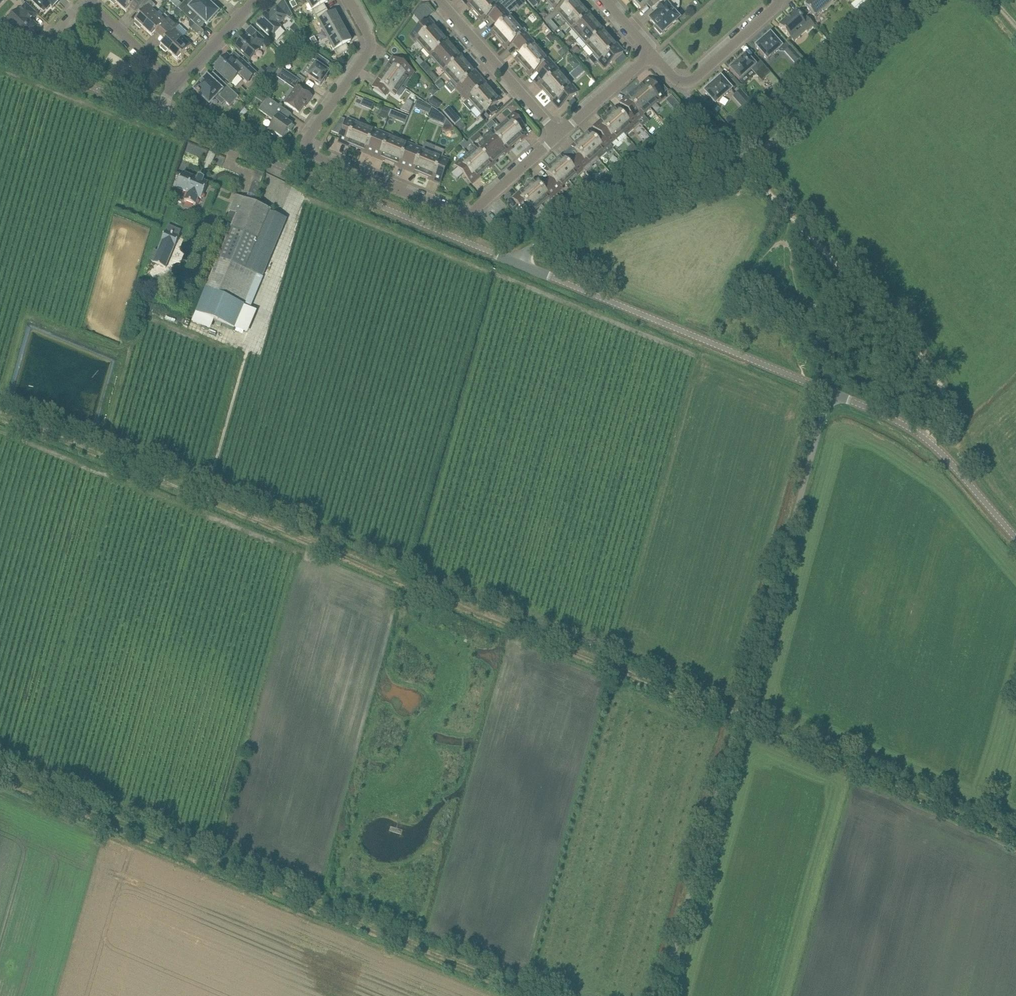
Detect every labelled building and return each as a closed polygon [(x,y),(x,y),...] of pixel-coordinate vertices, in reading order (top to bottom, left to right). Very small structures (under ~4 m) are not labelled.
[(34,5),(40,10),(41,9),(44,13),(50,6),(53,8),(58,2),(56,0),(33,0),(32,1),(35,4),(34,5)] [(118,4),(126,12),(131,7),(135,11),(139,7),(145,0),(121,0),(118,4)] [(139,7),(143,11),(135,20),(136,21),(135,23),(140,28),(142,27),(143,28),(157,13),(152,9),(156,5),(152,2),(150,0),(145,0),(139,7)] [(169,0),(178,8),(182,4),(177,0),(170,0),(169,0)] [(211,5),(206,0),(197,0),(195,2),(193,0),(186,0),(182,4),(178,8),(193,22),(198,16),(207,24),(219,12),(211,5)] [(315,16),(327,10),(324,4),(328,2),(327,0),(308,0),(307,1),(315,16)] [(476,12),(490,0),(473,0),(469,3),(476,12)] [(495,20),(505,11),(500,6),(503,3),(500,0),(490,0),(476,12),(484,20),(490,14),(495,20)] [(548,1),(555,9),(565,0),(549,0),(548,1)] [(566,21),(581,8),(574,0),(559,13),(566,21)] [(639,9),(640,8),(642,9),(650,2),(654,6),(661,0),(634,0),(634,1),(633,2),(639,9)] [(678,0),(661,0),(654,6),(654,7),(655,7),(659,12),(650,19),(656,26),(654,28),(660,34),(679,18),(672,11),(678,6),(678,1),(678,0)] [(805,3),(806,5),(805,6),(815,17),(822,10),(824,12),(830,7),(828,5),(833,0),(835,2),(838,0),(808,0),(805,3)] [(870,3),(868,0),(856,0),(852,4),(860,13),(870,3)] [(11,24),(9,27),(16,33),(18,31),(25,38),(35,27),(30,22),(31,20),(38,14),(26,3),(20,10),(19,9),(13,15),(17,19),(11,24)] [(256,24),(264,31),(271,38),(282,27),(279,25),(287,16),(277,6),(268,15),(267,13),(256,24)] [(157,13),(143,28),(152,36),(156,32),(160,27),(165,31),(173,22),(169,17),(164,13),(166,12),(162,8),(157,13)] [(566,21),(573,29),(588,16),(581,8),(566,21)] [(418,9),(414,15),(421,24),(427,19),(418,9)] [(315,16),(324,32),(341,22),(337,15),(336,16),(334,13),(330,15),(327,10),(315,16)] [(493,31),(500,39),(518,23),(511,15),(509,16),(505,11),(495,20),(500,25),(493,31)] [(795,12),(779,25),(791,38),(803,27),(806,30),(808,32),(815,25),(806,16),(802,20),(795,12)] [(573,29),(580,37),(595,24),(588,16),(573,29)] [(417,40),(424,48),(439,35),(433,27),(434,26),(428,20),(411,35),(416,41),(417,40)] [(178,26),(173,22),(165,31),(169,35),(161,44),(162,45),(160,47),(166,53),(168,51),(169,52),(183,37),(175,30),(178,26)] [(346,32),(341,22),(324,32),(329,41),(346,32)] [(526,31),(518,23),(500,39),(508,47),(514,41),(519,47),(529,38),(524,33),(526,31)] [(204,32),(195,24),(191,28),(200,37),(204,32)] [(295,24),(290,29),(300,38),(302,35),(299,28),(295,24)] [(580,37),(587,45),(602,32),(595,24),(580,37)] [(236,46),(243,53),(250,60),(260,49),(259,49),(266,41),(257,32),(250,40),(245,36),(236,46)] [(350,39),(346,32),(329,41),(338,57),(350,50),(346,44),(350,42),(349,39),(350,39)] [(587,45),(594,53),(609,40),(602,32),(587,45)] [(551,33),(546,37),(550,42),(555,38),(551,33)] [(761,42),(755,46),(767,60),(782,47),(770,33),(765,38),(764,37),(760,41),(761,42)] [(424,48),(431,56),(446,42),(439,35),(424,48)] [(191,45),(183,37),(169,52),(178,60),(191,45)] [(517,58),(524,66),(540,53),(533,45),(534,44),(529,38),(519,47),(524,52),(517,58)] [(616,47),(609,40),(594,53),(601,61),(600,62),(605,68),(622,52),(617,46),(616,47)] [(446,42),(431,56),(438,64),(453,50),(446,42)] [(575,47),(571,50),(576,55),(579,52),(575,47)] [(800,58),(791,47),(785,52),(794,63),(800,58)] [(438,64),(445,72),(460,58),(453,50),(438,64)] [(312,59),(303,72),(308,75),(313,79),(321,85),(324,80),(325,81),(328,77),(326,76),(329,72),(325,69),(330,63),(321,57),(316,53),(312,59)] [(540,53),(524,66),(532,74),(538,69),(543,74),(553,65),(548,60),(546,61),(540,53)] [(746,54),(730,69),(744,85),(756,75),(762,81),(770,73),(761,62),(756,66),(746,54)] [(221,58),(215,65),(217,67),(215,68),(232,83),(240,74),(248,82),(257,72),(242,59),(236,64),(229,57),(227,56),(223,60),(221,58)] [(573,57),(568,62),(575,69),(580,65),(573,57)] [(391,66),(385,74),(402,85),(407,77),(409,78),(413,72),(394,58),(390,65),(391,66)] [(460,58),(445,72),(452,80),(467,66),(460,58)] [(264,67),(258,73),(266,81),(276,70),(271,65),(267,69),(264,67)] [(542,85),(549,93),(564,80),(557,72),(558,71),(553,65),(543,74),(535,81),(540,86),(542,85)] [(463,94),(480,79),(475,73),(474,74),(467,66),(452,80),(459,87),(458,88),(463,94)] [(298,79),(296,78),(283,69),(279,74),(294,84),(298,79)] [(299,74),(296,78),(298,79),(303,83),(306,79),(299,74)] [(395,95),(402,85),(385,74),(379,83),(378,82),(374,87),(384,95),(388,90),(395,95)] [(210,104),(215,98),(222,105),(225,101),(230,106),(239,97),(221,81),(217,86),(207,77),(201,83),(200,82),(195,87),(196,89),(195,90),(198,93),(197,93),(199,96),(200,95),(210,104)] [(710,86),(704,92),(715,104),(732,90),(721,77),(715,82),(714,82),(710,86)] [(466,101),(463,104),(470,112),(471,111),(476,107),(491,93),(484,86),(486,85),(480,79),(463,94),(468,99),(466,101)] [(564,80),(549,93),(555,101),(554,102),(559,108),(577,93),(572,87),(570,88),(564,80)] [(636,93),(650,108),(657,101),(658,102),(664,97),(649,80),(643,85),(644,86),(636,93)] [(312,97),(304,91),(297,86),(285,103),(291,107),(299,113),(307,102),(308,103),(312,97)] [(741,90),(733,96),(744,108),(751,102),(741,90)] [(476,107),(471,111),(478,119),(482,115),(486,120),(496,112),(492,107),(494,106),(499,102),(491,93),(476,107)] [(622,103),(628,111),(637,121),(643,116),(642,114),(650,108),(636,93),(629,99),(628,98),(622,103)] [(672,96),(666,101),(671,106),(676,102),(672,96)] [(285,119),(290,113),(268,98),(259,110),(274,121),(268,130),(274,135),(275,133),(283,138),(293,124),(285,119)] [(364,98),(361,105),(371,110),(375,103),(364,98)] [(513,102),(508,107),(511,111),(514,111),(518,107),(513,102)] [(437,110),(432,107),(429,113),(428,118),(433,120),(437,110)] [(617,109),(609,117),(623,132),(627,136),(634,129),(631,126),(637,121),(628,111),(623,116),(617,109)] [(390,112),(389,117),(406,124),(409,117),(391,110),(390,112)] [(509,121),(502,127),(515,143),(523,135),(518,129),(523,124),(514,114),(508,120),(509,121)] [(451,115),(449,117),(451,120),(456,125),(460,121),(456,116),(451,115)] [(600,122),(595,127),(601,135),(610,145),(613,148),(627,136),(623,132),(609,117),(601,123),(600,122)] [(444,124),(441,130),(446,132),(451,131),(454,128),(446,119),(444,124)] [(347,143),(357,147),(364,128),(355,124),(355,123),(348,120),(340,141),(347,144),(347,143)] [(492,121),(486,126),(490,130),(496,125),(492,121)] [(338,124),(332,132),(339,135),(343,126),(338,124)] [(366,124),(364,128),(357,147),(366,151),(366,152),(373,155),(382,134),(376,131),(377,128),(366,124)] [(502,127),(494,134),(507,149),(515,143),(502,127)] [(590,133),(582,141),(599,160),(607,152),(605,149),(610,145),(601,135),(596,140),(590,133)] [(382,134),(373,155),(380,158),(381,157),(390,161),(398,142),(388,138),(389,137),(382,134)] [(486,141),(499,156),(507,149),(494,134),(486,141)] [(478,148),(491,163),(499,156),(486,141),(478,148)] [(579,154),(574,159),(583,169),(587,173),(587,172),(592,167),(591,166),(599,160),(582,141),(574,148),(579,154)] [(199,164),(204,147),(186,142),(179,167),(184,168),(186,161),(199,164)] [(398,142),(390,161),(400,165),(399,166),(407,169),(415,147),(408,145),(407,146),(398,142)] [(415,147),(407,169),(414,172),(414,170),(424,174),(431,156),(422,152),(422,150),(415,147)] [(470,155),(483,170),(491,163),(478,148),(470,155)] [(475,177),(483,170),(470,155),(462,162),(461,161),(456,165),(471,183),(476,178),(475,177)] [(441,160),(431,156),(424,174),(433,178),(433,180),(440,183),(449,161),(442,158),(441,160)] [(563,157),(555,165),(568,180),(576,173),(577,174),(583,169),(574,159),(569,164),(563,157)] [(552,178),(547,183),(556,193),(561,188),(560,186),(568,180),(555,165),(547,172),(552,178)] [(202,199),(208,183),(203,181),(204,178),(199,176),(197,178),(183,173),(177,188),(188,193),(185,200),(196,205),(199,198),(202,199)] [(254,181),(249,193),(257,196),(261,184),(262,184),(260,184),(255,181),(254,181)] [(528,188),(541,203),(549,197),(550,198),(556,193),(547,183),(542,188),(536,181),(528,188)] [(533,211),(541,203),(528,188),(520,195),(519,194),(514,199),(523,208),(527,204),(533,211)] [(218,258),(196,312),(235,328),(257,274),(262,277),(287,219),(270,212),(271,210),(235,195),(229,211),(237,214),(232,225),(228,234),(218,258)] [(165,230),(161,240),(162,240),(158,251),(155,249),(150,261),(166,267),(175,245),(181,230),(168,225),(166,230),(165,230)] [(841,339),(853,318),(848,316),(837,337),(841,339)]
